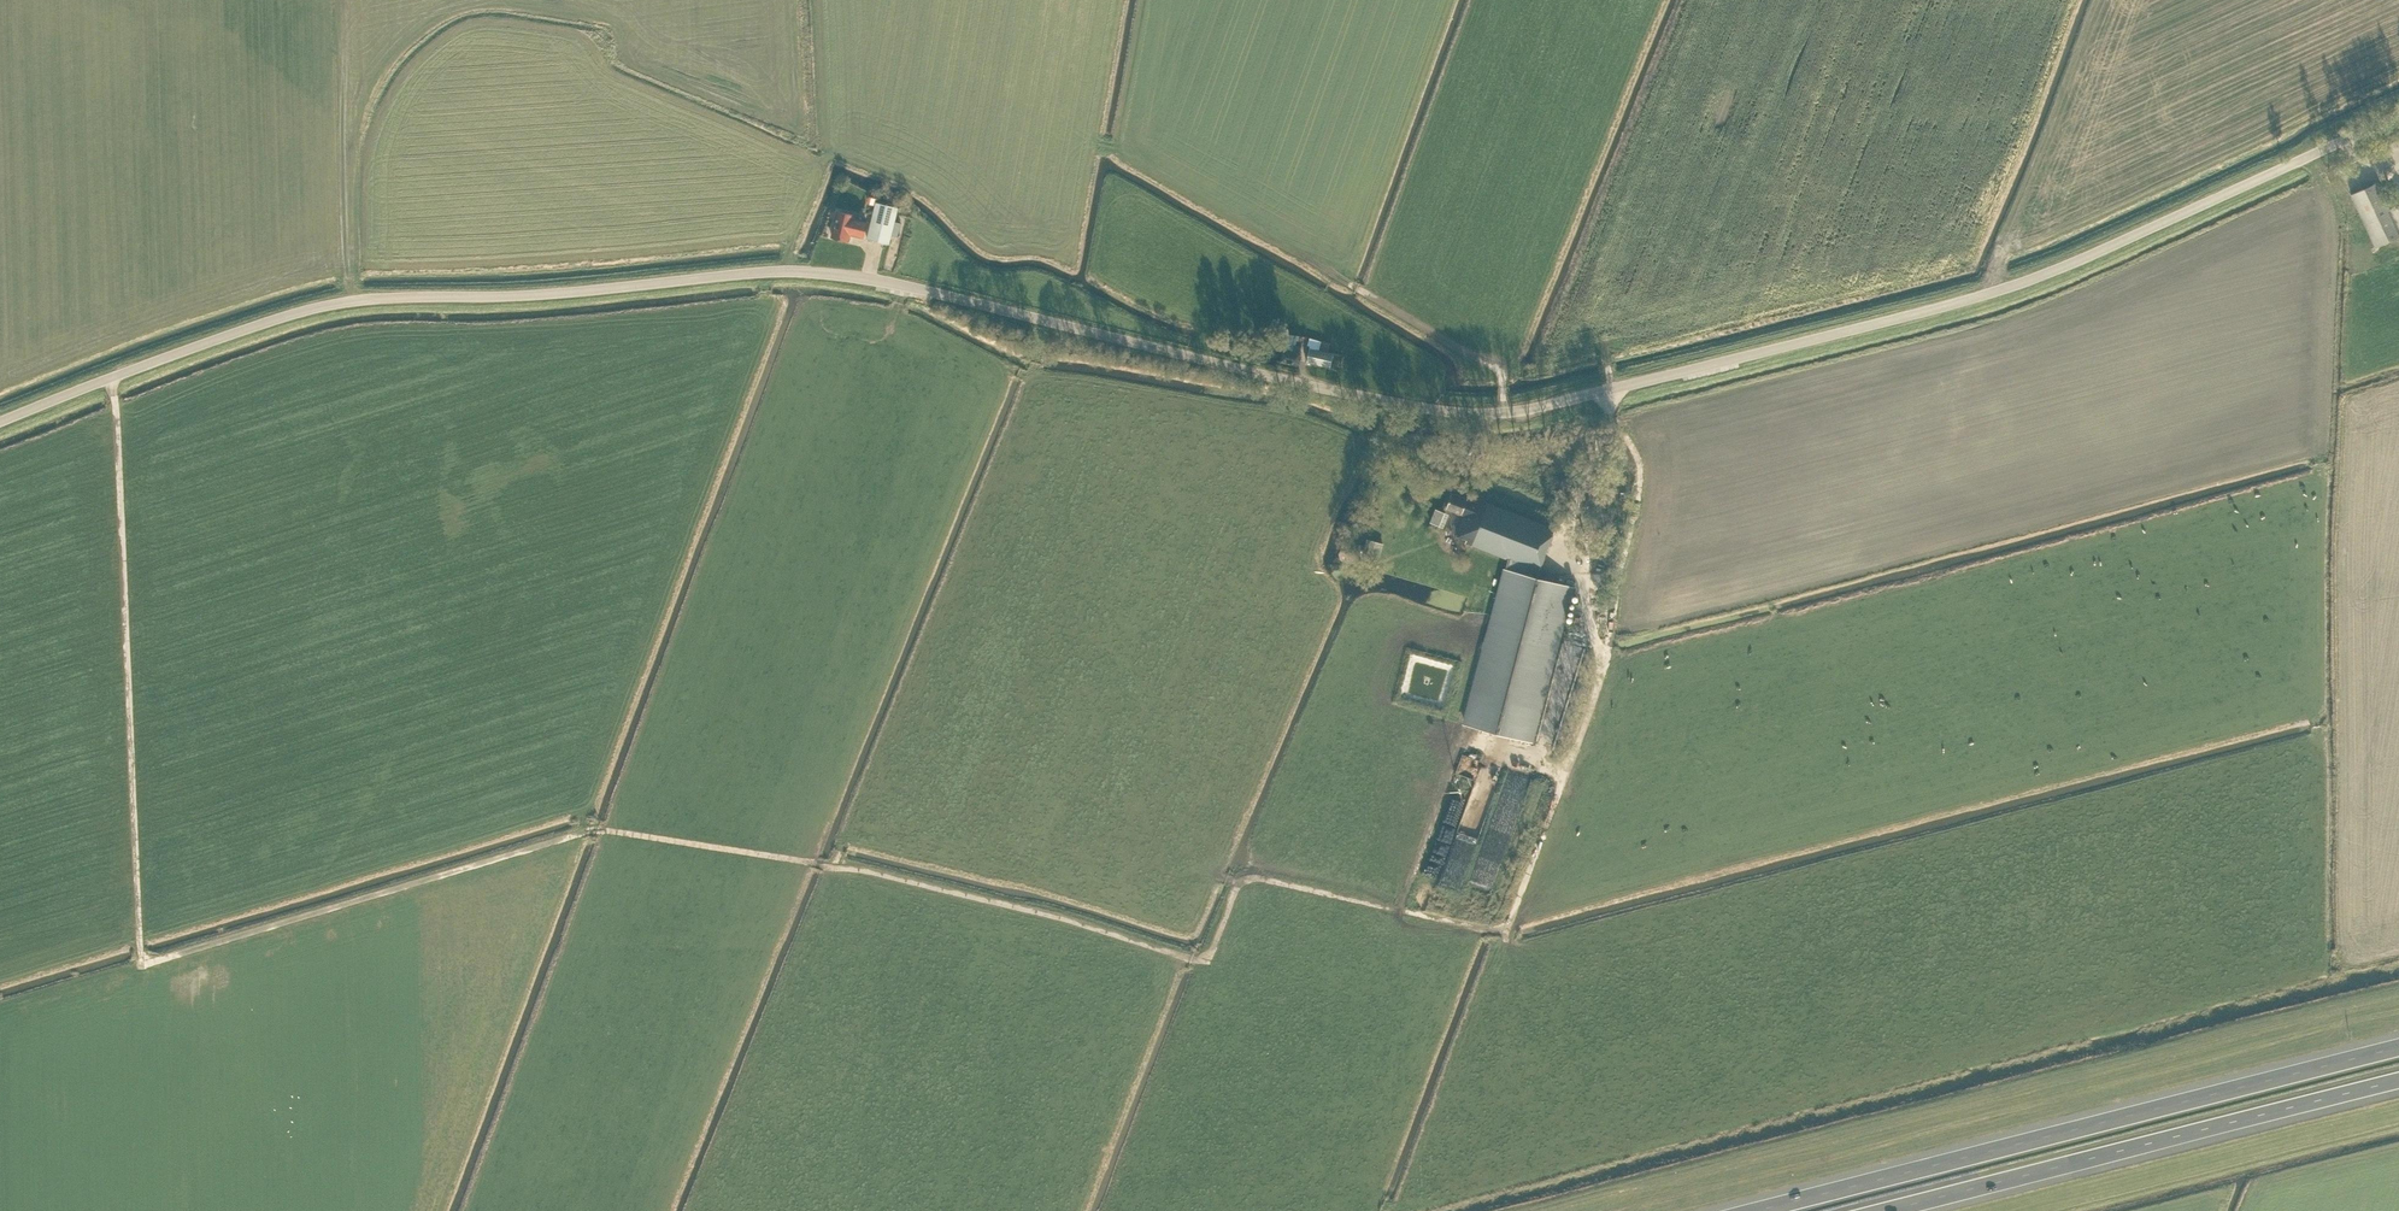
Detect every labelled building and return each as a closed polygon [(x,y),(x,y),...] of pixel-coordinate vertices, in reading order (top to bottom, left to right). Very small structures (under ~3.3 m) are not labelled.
[(2358,212),(2375,248),(2398,237),(2398,204),(2393,207),(2383,187),(2379,189),(2377,183),(2351,195),(2358,212)] [(869,196),(867,204),(874,206),(876,198),(869,196)] [(891,236),(894,221),(898,208),(876,202),(867,239),(889,244),(891,236)] [(838,211),(831,237),(848,241),(850,234),(863,237),(866,222),(853,219),(854,215),(838,211)] [(894,221),(891,236),(898,237),(901,223),(894,221)] [(1306,362),(1338,369),(1341,355),(1333,353),(1328,352),(1330,344),(1309,338),(1307,346),(1310,346),(1310,348),(1306,362)] [(1564,476),(1561,486),(1570,488),(1573,479),(1564,476)] [(1465,515),(1457,535),(1467,539),(1465,542),(1499,556),(1499,558),(1507,560),(1505,569),(1503,568),(1462,723),(1484,729),(1531,742),(1537,718),(1543,696),(1559,634),(1560,634),(1573,588),(1536,578),(1539,571),(1555,529),(1486,502),(1485,506),(1467,499),(1452,493),(1446,508),(1465,515)] [(1432,521),(1441,524),(1447,509),(1437,505),(1432,521)] [(1466,886),(1476,841),(1454,836),(1444,881),(1466,886)]
